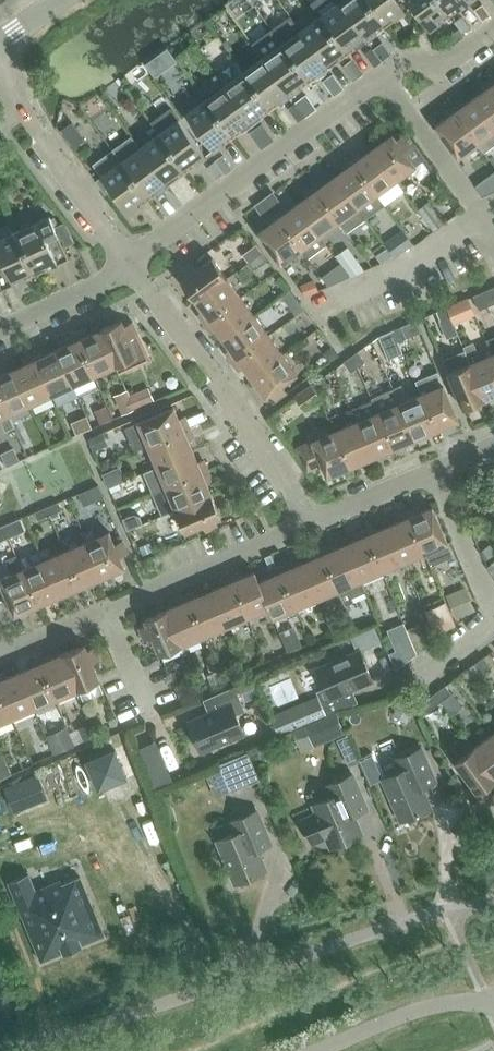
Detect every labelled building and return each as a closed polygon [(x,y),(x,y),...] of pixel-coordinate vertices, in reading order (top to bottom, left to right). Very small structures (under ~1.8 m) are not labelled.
[(322,15),(346,48),(365,34),(340,0),(314,0),(312,2),(322,15)] [(365,34),(368,38),(379,30),(376,27),(384,21),(369,0),(340,0),(365,34)] [(384,21),(393,14),(395,17),(395,18),(407,10),(399,0),(369,0),(384,21)] [(416,8),(428,25),(448,10),(441,0),(411,0),(416,8)] [(448,10),(451,14),(470,0),(441,0),(448,10)] [(482,4),(476,9),(484,20),(490,15),(482,4)] [(291,13),(272,27),(272,28),(283,43),(307,76),(316,70),(319,74),(329,66),(326,62),(302,29),(291,13)] [(322,15),(302,29),(326,62),(346,48),(322,15)] [(462,16),(454,22),(463,33),(470,27),(462,16)] [(272,28),(253,42),(264,57),(291,94),(301,87),(301,86),(300,86),(298,83),(307,76),(283,43),(272,28)] [(458,28),(447,36),(452,43),(463,35),(458,28)] [(382,42),(374,48),(382,58),(390,53),(382,42)] [(372,47),(365,53),(374,65),(381,60),(372,47)] [(182,56),(178,59),(182,65),(187,62),(182,56)] [(264,57),(245,71),(269,104),(278,97),(280,100),(280,101),(280,102),(291,94),(264,57)] [(235,58),(216,72),(226,85),(250,118),(269,104),(245,71),(235,58)] [(351,59),(343,65),(353,79),(362,73),(351,59)] [(216,72),(197,86),(206,99),(230,132),(240,125),(242,128),(241,129),(242,129),(252,122),(250,118),(226,85),(216,72)] [(332,73),(323,80),(333,94),(343,87),(332,73)] [(476,96),(493,121),(493,81),(491,76),(485,80),(490,87),(476,96)] [(305,94),(296,101),(296,102),(306,115),(316,108),(305,94)] [(453,105),(480,142),(486,150),(493,145),(493,121),(476,96),(465,105),(461,99),(453,105)] [(206,99),(187,113),(210,146),(230,132),(206,99)] [(296,102),(288,107),(298,120),(306,115),(296,102)] [(171,105),(151,120),(160,133),(184,166),(204,151),(180,118),(171,105)] [(480,142),(453,105),(446,109),(450,115),(437,125),(460,156),(480,142)] [(72,121),(60,130),(74,149),(86,140),(72,121)] [(261,123),(256,127),(267,142),(272,138),(261,123)] [(256,127),(250,132),(261,147),(267,142),(256,127)] [(394,133),(374,147),(397,178),(414,166),(422,177),(435,167),(407,130),(397,138),(394,133)] [(160,133),(141,146),(168,184),(178,176),(177,175),(175,173),(184,166),(160,133)] [(5,146),(1,155),(10,159),(13,149),(5,146)] [(141,146),(122,160),(145,193),(154,187),(157,191),(168,184),(141,146)] [(358,150),(351,156),(378,192),(385,202),(401,189),(394,180),(397,178),(374,147),(363,156),(358,150)] [(113,148),(93,162),(102,175),(128,212),(140,204),(137,200),(145,193),(122,160),(113,148)] [(223,155),(214,162),(222,172),(224,175),(233,169),(223,155)] [(349,165),(336,175),(366,216),(385,202),(378,192),(351,156),(345,160),(349,165)] [(214,162),(207,167),(215,177),(222,172),(214,162)] [(474,186),(476,188),(481,195),(482,195),(493,190),(493,172),(474,186)] [(313,184),(340,221),(347,230),(366,216),(336,175),(324,184),(319,179),(313,184)] [(312,193),(298,203),(321,235),(340,221),(313,184),(307,187),(312,193)] [(271,193),(264,198),(275,212),(281,207),(271,193)] [(264,198),(257,203),(267,217),(270,216),(275,212),(264,198)] [(417,208),(433,230),(444,222),(428,200),(417,208)] [(275,212),(302,249),(308,257),(327,243),(321,235),(298,203),(285,213),(281,207),(275,212)] [(302,249),(275,212),(270,216),(273,221),(259,232),(282,263),(302,249)] [(19,229),(17,230),(36,272),(70,257),(65,245),(75,240),(66,221),(56,225),(51,215),(33,223),(28,221),(21,224),(19,229)] [(402,228),(383,242),(386,246),(392,254),(394,257),(413,243),(402,228)] [(0,238),(0,280),(3,288),(36,272),(17,230),(0,238)] [(255,242),(242,253),(248,261),(262,251),(255,242)] [(336,254),(351,275),(363,268),(347,246),(336,254)] [(386,246),(375,254),(381,262),(392,254),(386,246)] [(253,270),(268,259),(262,251),(248,261),(247,262),(253,270)] [(183,280),(197,299),(229,275),(214,256),(199,267),(194,260),(182,269),(187,276),(183,280)] [(324,274),(322,276),(329,285),(332,284),(324,274)] [(202,317),(206,322),(243,295),(229,275),(197,299),(207,313),(202,317)] [(313,279),(300,285),(305,296),(318,290),(313,279)] [(492,287),(491,286),(472,294),(478,309),(493,302),(493,293),(492,287)] [(290,289),(281,295),(294,314),(304,308),(298,300),(290,289)] [(217,327),(225,337),(257,314),(243,295),(206,322),(212,331),(217,327)] [(467,298),(448,306),(452,315),(459,312),(462,320),(475,314),(467,298)] [(452,315),(448,306),(438,310),(443,319),(452,315)] [(229,354),(234,361),(271,333),(257,314),(225,337),(234,350),(229,354)] [(125,318),(102,328),(118,363),(128,358),(132,366),(152,357),(141,331),(135,319),(127,322),(125,318)] [(400,325),(393,328),(398,341),(405,338),(400,325)] [(85,327),(78,331),(96,372),(118,363),(102,328),(88,334),(85,327)] [(378,335),(388,357),(402,350),(398,341),(393,328),(378,335)] [(73,340),(58,347),(74,382),(96,372),(78,331),(70,334),(73,340)] [(244,364),(253,376),(285,353),(271,333),(234,361),(239,368),(244,364)] [(472,362),(488,399),(493,397),(493,353),(482,358),(474,341),(465,344),(467,349),(472,362)] [(326,345),(324,356),(328,361),(337,354),(329,343),(326,345)] [(41,348),(33,351),(52,392),(74,382),(58,347),(44,354),(41,348)] [(461,367),(450,372),(466,409),(488,399),(472,362),(467,349),(456,354),(461,367)] [(28,361),(15,366),(31,402),(52,392),(33,351),(26,355),(28,361)] [(357,352),(353,355),(361,365),(365,362),(357,352)] [(285,353),(253,376),(268,396),(273,392),(277,398),(288,390),(284,384),(300,372),(285,353)] [(361,365),(353,355),(346,360),(353,371),(361,365)] [(10,411),(31,402),(15,366),(2,372),(0,368),(0,388),(10,411)] [(435,389),(423,393),(438,429),(461,419),(441,373),(430,377),(435,389)] [(325,376),(314,383),(318,389),(329,381),(325,376)] [(295,397),(304,411),(322,398),(312,385),(295,397)] [(148,386),(129,393),(135,408),(154,400),(148,386)] [(407,400),(402,386),(396,389),(416,438),(438,429),(423,393),(407,400)] [(1,419),(6,430),(16,425),(10,411),(0,388),(0,419),(1,419)] [(135,408),(129,393),(127,388),(114,394),(122,413),(135,408)] [(396,389),(374,398),(394,447),(416,438),(396,389)] [(352,407),(358,421),(373,456),(394,447),(374,398),(352,407)] [(107,406),(97,411),(103,423),(113,419),(107,406)] [(126,428),(136,450),(149,445),(191,426),(188,418),(181,421),(175,407),(126,428)] [(87,415),(71,421),(76,433),(92,427),(87,415)] [(358,421),(336,430),(351,465),(373,456),(358,421)] [(149,445),(158,466),(195,451),(189,437),(195,434),(191,426),(149,445)] [(351,465),(336,430),(299,445),(309,469),(323,463),(328,475),(351,465)] [(102,432),(87,438),(92,449),(107,443),(102,432)] [(40,437),(29,442),(32,449),(44,444),(40,437)] [(0,452),(0,453),(6,466),(19,459),(13,446),(0,452)] [(143,473),(152,495),(210,470),(206,462),(200,464),(195,451),(158,466),(143,473)] [(119,466),(103,473),(109,487),(119,482),(125,479),(119,466)] [(162,516),(177,510),(213,494),(207,479),(213,477),(210,470),(152,495),(162,516)] [(213,494),(177,510),(186,532),(206,523),(209,531),(222,526),(218,518),(223,516),(213,494)] [(61,500),(49,505),(52,513),(59,511),(64,508),(61,500)] [(52,513),(49,505),(36,511),(40,519),(50,514),(52,513)] [(418,506),(410,510),(427,551),(425,552),(430,564),(455,554),(434,506),(420,512),(418,506)] [(405,519),(390,525),(406,561),(425,552),(427,551),(410,510),(403,513),(405,519)] [(52,513),(50,514),(52,519),(61,515),(59,511),(52,513)] [(133,513),(122,518),(127,530),(129,529),(142,523),(138,515),(133,513)] [(20,517),(2,525),(7,537),(25,530),(20,517)] [(157,518),(136,527),(141,539),(162,529),(157,518)] [(374,525),(366,528),(384,570),(406,561),(390,525),(377,531),(374,525)] [(92,528),(85,531),(89,540),(97,558),(105,575),(126,566),(122,554),(129,551),(124,538),(117,542),(112,530),(96,537),(92,528)] [(361,537),(347,543),(362,579),(384,570),(366,528),(358,531),(361,537)] [(89,540),(68,549),(83,585),(105,575),(89,540)] [(139,546),(143,554),(152,550),(149,542),(139,546)] [(323,547),(340,589),(344,598),(366,589),(362,579),(347,543),(334,549),(332,543),(323,547)] [(479,551),(484,559),(493,552),(493,550),(490,544),(479,551)] [(48,547),(42,549),(61,594),(83,585),(68,549),(52,556),(48,547)] [(318,556),(303,562),(319,598),(340,589),(323,547),(316,550),(318,556)] [(35,563),(24,568),(39,603),(61,594),(42,549),(31,554),(35,563)] [(288,562),(279,565),(297,607),(319,598),(303,562),(290,568),(288,562)] [(257,570),(256,570),(275,616),(297,607),(279,565),(271,569),(274,574),(261,580),(257,570)] [(39,603),(24,568),(1,577),(17,613),(39,603)] [(239,570),(231,573),(250,616),(271,607),(275,617),(275,616),(256,570),(242,576),(239,570)] [(227,583),(212,589),(228,626),(250,616),(231,573),(224,576),(227,583)] [(473,610),(464,587),(445,595),(455,618),(473,610)] [(195,589),(188,592),(206,635),(228,626),(212,589),(198,595),(195,589)] [(183,601),(169,607),(184,644),(206,635),(188,592),(180,595),(183,601)] [(455,624),(445,601),(424,610),(433,633),(455,624)] [(184,644),(169,607),(147,616),(150,622),(141,626),(146,639),(155,635),(163,654),(184,644)] [(336,616),(328,620),(333,632),(341,629),(336,616)] [(374,623),(362,629),(369,644),(381,639),(374,623)] [(294,629),(281,635),(288,651),(301,645),(294,629)] [(86,644),(64,653),(79,688),(101,679),(94,661),(102,657),(97,645),(89,649),(86,644)] [(277,646),(264,651),(268,660),(281,654),(277,646)] [(395,649),(388,652),(390,658),(395,668),(395,669),(405,661),(405,660),(401,651),(399,647),(395,649)] [(317,695),(269,716),(278,735),(326,715),(353,704),(347,690),(373,679),(361,651),(319,669),(327,688),(316,692),(317,695)] [(47,653),(40,656),(58,698),(79,688),(64,653),(50,659),(47,653)] [(34,666),(21,672),(36,707),(58,698),(40,656),(32,660),(34,666)] [(485,656),(475,664),(481,672),(492,664),(485,656)] [(481,672),(475,664),(466,670),(472,679),(481,672)] [(215,670),(207,674),(210,682),(218,679),(215,670)] [(0,673),(0,684),(14,717),(36,707),(21,672),(6,678),(4,672),(0,673)] [(448,683),(436,692),(443,701),(454,692),(448,683)] [(14,717),(0,684),(0,723),(14,717)] [(241,689),(244,698),(258,693),(254,684),(241,689)] [(202,700),(208,714),(190,721),(202,749),(245,732),(237,713),(245,709),(236,686),(202,700)] [(443,701),(436,692),(428,698),(435,706),(443,701)] [(397,701),(394,708),(395,709),(394,712),(407,717),(408,715),(410,715),(413,708),(397,701)] [(335,712),(305,724),(314,744),(344,731),(335,712)] [(91,722),(79,727),(85,739),(96,734),(91,722)] [(66,727),(46,736),(53,753),(73,744),(66,727)] [(475,746),(493,772),(493,733),(475,746)] [(347,734),(335,739),(340,749),(351,744),(347,734)] [(475,746),(455,760),(478,792),(493,781),(493,772),(475,746)] [(219,762),(230,790),(259,778),(247,748),(237,752),(238,754),(219,762)] [(98,789),(126,776),(114,749),(86,761),(98,789)] [(421,790),(435,784),(421,751),(398,761),(403,772),(384,780),(402,822),(430,810),(421,790)] [(382,778),(372,754),(359,760),(370,783),(382,778)] [(0,761),(0,777),(10,772),(4,759),(0,761)] [(166,766),(150,773),(156,787),(172,780),(166,766)] [(36,774),(3,787),(14,812),(46,799),(36,774)] [(310,844),(328,837),(332,848),(361,836),(352,815),(366,810),(352,776),(329,786),(334,798),(297,813),(310,844)] [(256,851),(270,846),(256,812),(233,822),(238,834),(219,842),(237,884),(265,872),(256,851)] [(28,874),(8,882),(40,959),(41,962),(43,961),(43,960),(102,935),(102,936),(104,935),(104,933),(103,933),(79,876),(62,883),(60,879),(35,890),(28,874)]
